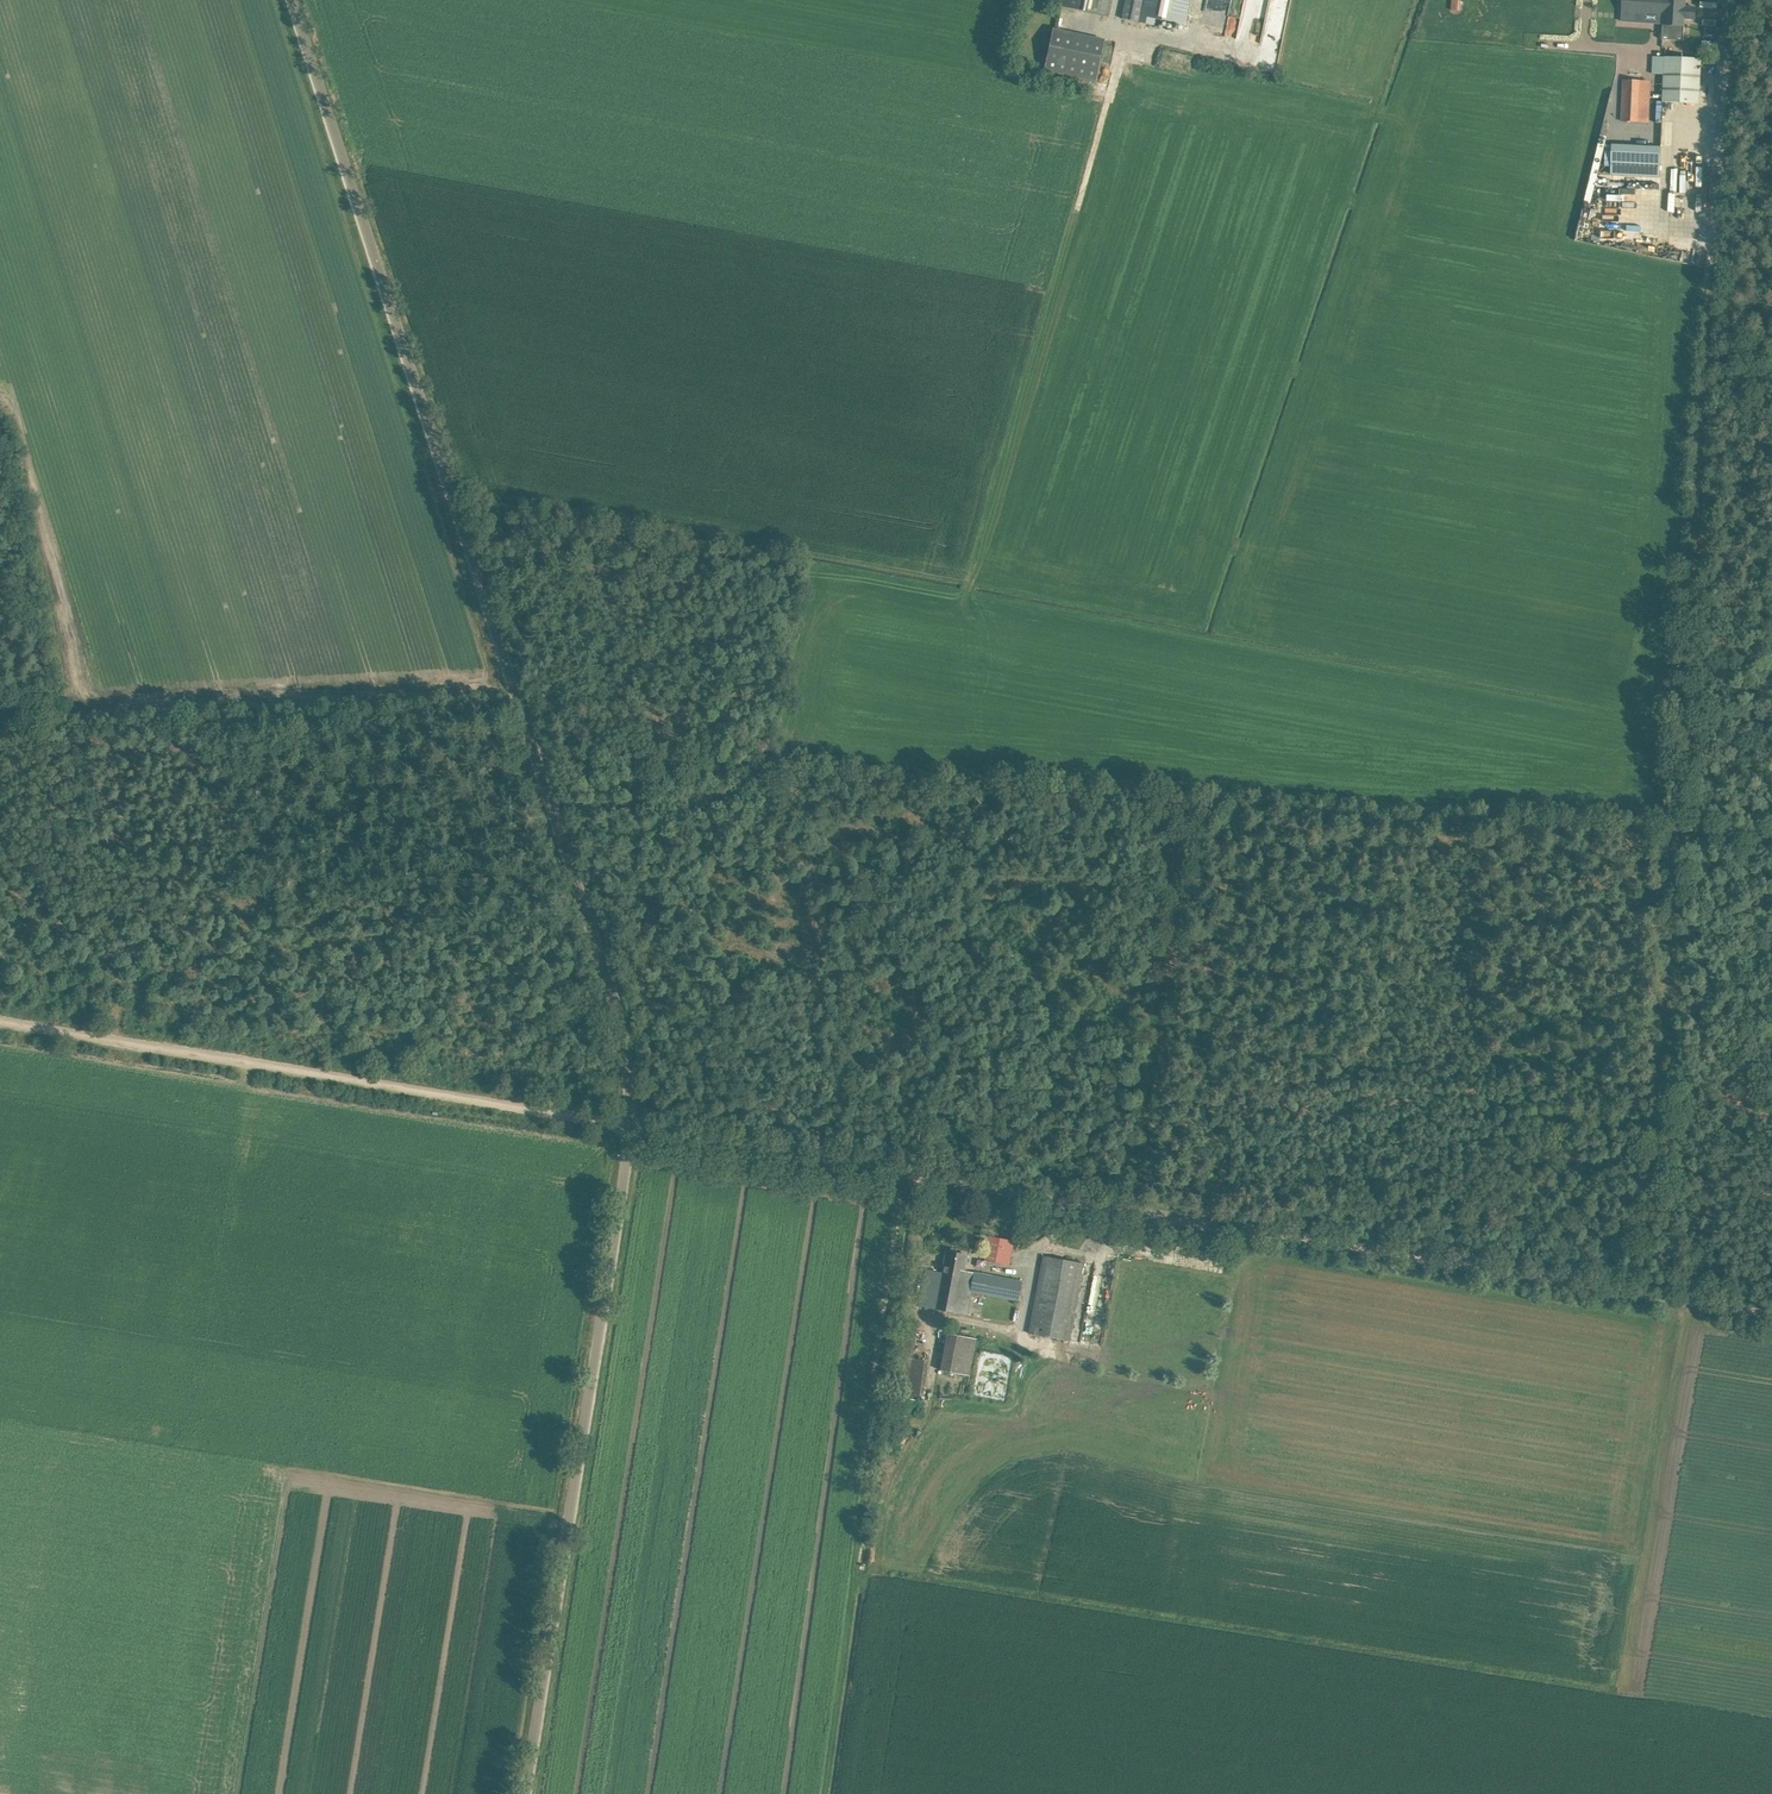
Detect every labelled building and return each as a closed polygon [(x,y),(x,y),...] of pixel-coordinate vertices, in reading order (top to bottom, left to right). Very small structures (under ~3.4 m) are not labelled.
[(1061,6),(1108,16),(1112,0),(1062,0),(1061,6)] [(1122,19),(1158,27),(1159,20),(1185,26),(1190,0),(1126,0),(1122,19)] [(1459,10),(1459,0),(1450,0),(1449,9),(1459,10)] [(1622,11),(1623,11),(1622,21),(1641,22),(1641,12),(1664,13),(1664,0),(1623,0),(1622,11)] [(1664,14),(1664,25),(1663,37),(1684,38),(1686,0),(1665,0),(1664,14)] [(1047,28),(1041,74),(1098,81),(1104,36),(1047,28)] [(1175,56),(1172,68),(1188,72),(1191,59),(1175,56)] [(1699,103),(1701,59),(1664,57),(1663,102),(1699,103)] [(1621,121),(1649,122),(1651,81),(1623,79),(1621,121)] [(1612,143),(1612,160),(1660,161),(1660,144),(1612,143)] [(1009,1264),(1013,1241),(989,1236),(985,1259),(1009,1264)] [(947,1251),(943,1272),(926,1269),(919,1305),(966,1314),(971,1292),(1018,1301),(1022,1281),(964,1270),(967,1254),(947,1251)] [(1069,1341),(1083,1263),(1043,1255),(1029,1333),(1069,1341)] [(898,1371),(910,1371),(913,1321),(901,1321),(898,1371)] [(939,1371),(969,1375),(974,1337),(943,1334),(939,1371)] [(917,1404),(918,1396),(907,1395),(906,1402),(917,1404)]
